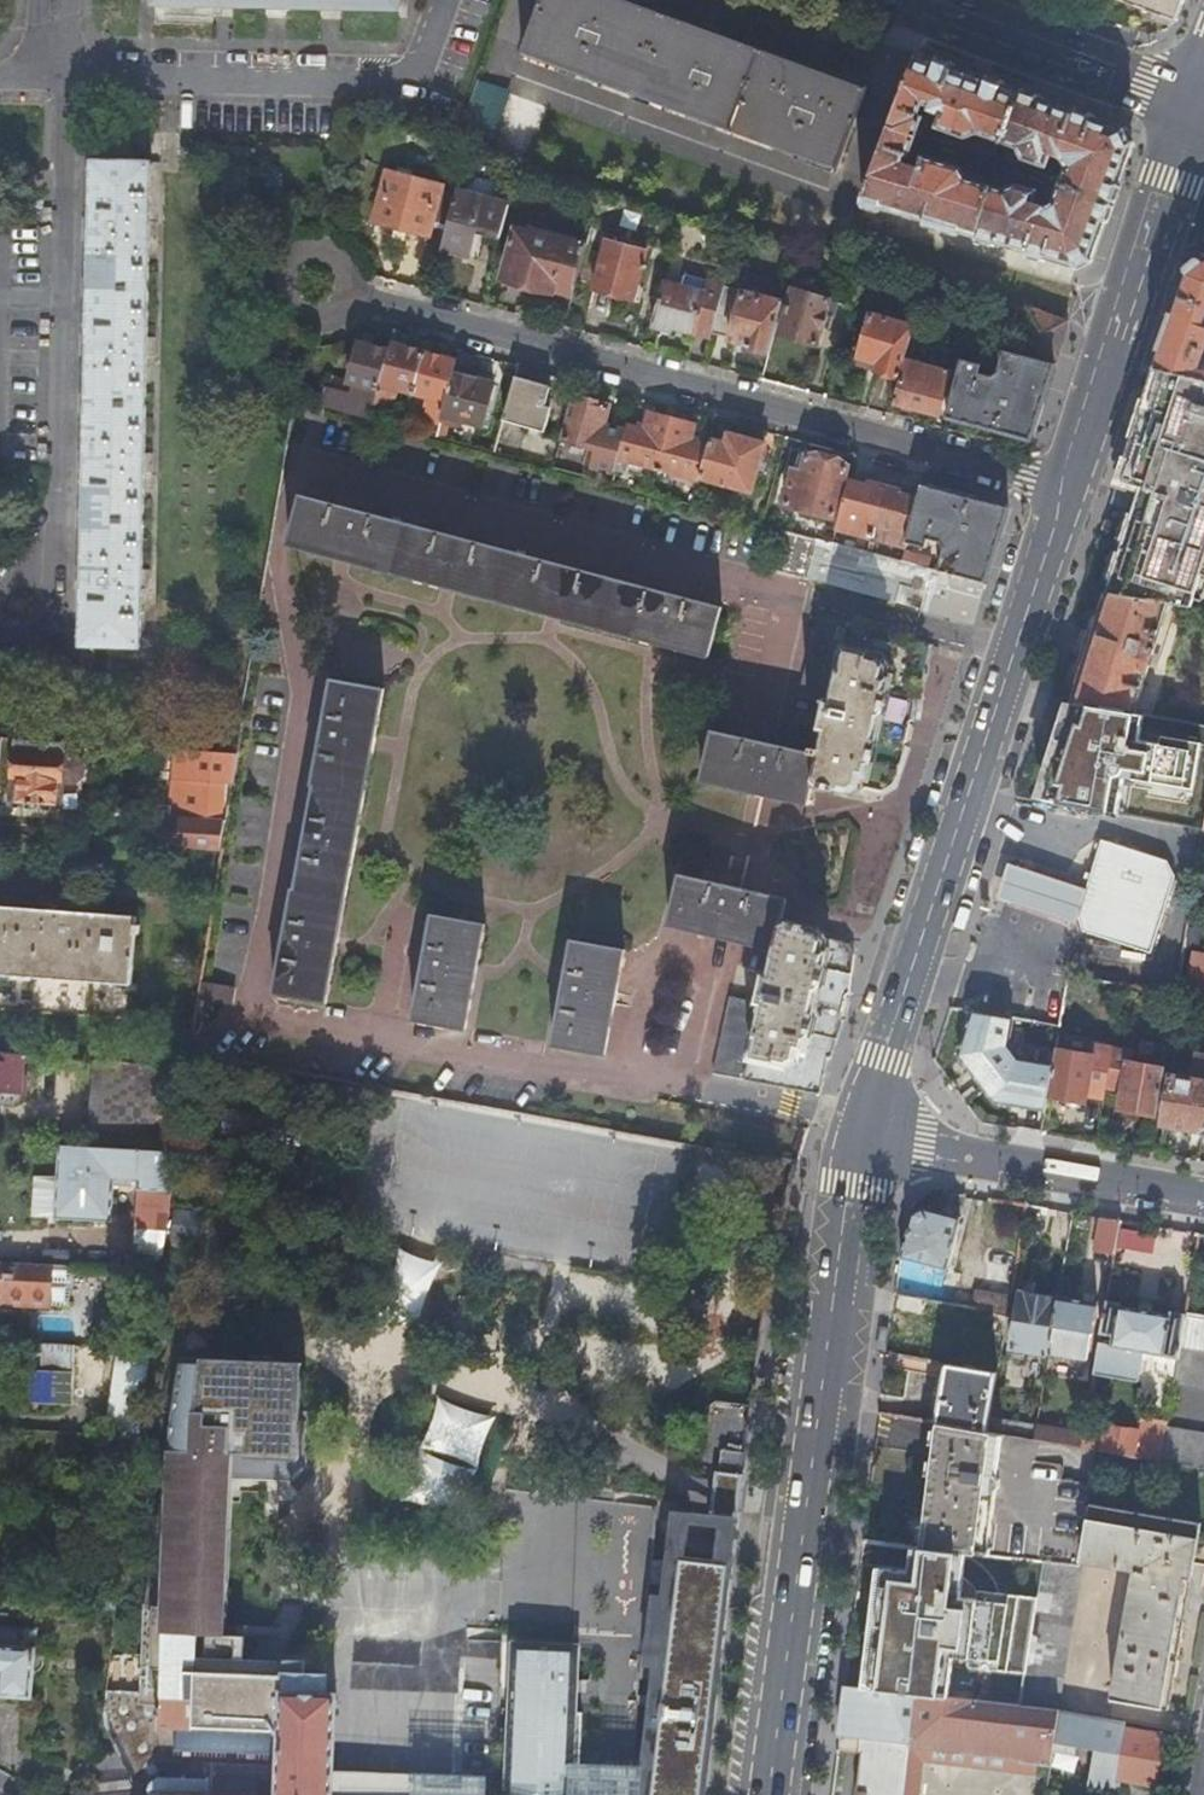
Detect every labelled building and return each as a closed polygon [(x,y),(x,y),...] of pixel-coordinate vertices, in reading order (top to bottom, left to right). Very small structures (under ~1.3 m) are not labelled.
[(833,166),(865,86),(632,0),(536,0),(518,49),(710,120),(719,123),(718,126),(732,131),(733,128),(833,166)] [(1175,18),(1181,0),(1125,0),(1175,18)] [(1019,88),(915,50),(887,124),(916,134),(923,114),(918,112),(922,102),(929,104),(927,108),(938,112),(934,123),(963,134),(973,132),(974,130),(1000,139),(1019,88)] [(521,61),(517,73),(576,93),(580,82),(521,61)] [(506,80),(473,67),(451,127),(485,140),(506,80)] [(1117,176),(1130,141),(1126,134),(1122,126),(1019,88),(1000,139),(1016,144),(1015,146),(1020,154),(1045,164),(1050,152),(1059,155),(1064,164),(1058,181),(1109,198),(1117,176)] [(916,134),(887,124),(860,199),(974,233),(990,180),(966,173),(967,172),(962,163),(923,151),(918,164),(904,160),(906,154),(908,154),(916,134)] [(89,295),(88,344),(151,344),(151,329),(145,329),(148,238),(154,238),(155,222),(156,222),(158,160),(130,160),(130,153),(122,153),(122,160),(92,160),(90,276),(89,295)] [(423,235),(427,218),(437,185),(381,170),(368,220),(423,235)] [(1088,256),(1109,198),(1058,181),(1053,197),(1044,202),(1033,199),(1037,186),(1015,180),(1005,185),(990,180),(974,233),(1072,263),(1088,256)] [(443,222),(452,189),(437,185),(427,218),(443,222)] [(495,237),(504,203),(452,189),(443,222),(437,247),(464,254),(471,230),(495,237)] [(552,280),(570,285),(582,242),(525,228),(524,232),(510,228),(498,277),(549,291),(552,280)] [(630,296),(641,249),(601,239),(589,286),(630,296)] [(855,273),(857,264),(839,258),(827,298),(788,286),(775,331),(813,342),(819,323),(828,326),(835,302),(846,305),(855,273)] [(1203,258),(1188,261),(1152,366),(1203,378),(1203,357),(1203,353),(1203,258)] [(699,291),(659,280),(647,322),(667,328),(668,325),(706,336),(707,332),(721,283),(724,270),(707,265),(699,291)] [(89,295),(90,276),(82,275),(81,295),(89,295)] [(549,291),(568,296),(570,285),(552,280),(549,291)] [(764,351),(778,299),(721,283),(707,332),(739,341),(739,344),(764,351)] [(1025,306),(976,291),(966,325),(1015,340),(1025,306)] [(1065,317),(1025,306),(1015,340),(1054,351),(1065,317)] [(899,358),(910,321),(867,308),(851,363),(894,376),(899,358)] [(327,369),(317,405),(367,418),(371,404),(386,349),(355,341),(346,374),(327,369)] [(409,391),(420,351),(388,343),(386,349),(371,404),(384,408),(388,394),(394,395),(396,387),(409,391)] [(151,344),(88,344),(87,393),(87,412),(84,509),(84,529),(81,645),(112,645),(112,653),(120,653),(120,645),(138,645),(140,588),(146,588),(147,569),(140,569),(142,471),(149,471),(149,454),(143,454),(145,353),(151,353),(151,344)] [(977,362),(957,357),(950,380),(947,391),(940,413),(1026,435),(1051,360),(999,348),(993,369),(987,373),(975,370),(977,362)] [(453,360),(420,351),(409,391),(422,395),(420,403),(426,404),(423,418),(436,422),(438,413),(450,372),(453,360)] [(945,371),(899,358),(894,376),(888,398),(933,411),(939,389),(942,378),(945,371)] [(1139,488),(1106,589),(1167,599),(1191,604),(1203,563),(1203,378),(1152,366),(1134,422),(1123,455),(1128,457),(1122,479),(1140,485),(1139,488)] [(490,382),(450,372),(438,413),(478,424),(490,382)] [(511,375),(499,418),(541,430),(547,405),(542,404),(547,385),(511,375)] [(950,380),(942,378),(939,389),(947,391),(950,380)] [(87,412),(87,393),(79,392),(79,412),(87,412)] [(557,436),(577,441),(577,461),(610,470),(611,468),(614,456),(622,427),(601,422),(606,403),(569,393),(557,436)] [(628,460),(655,467),(669,416),(646,410),(642,427),(623,422),(622,427),(614,456),(628,460)] [(669,416),(655,467),(695,478),(696,475),(705,444),(687,439),(691,422),(669,416)] [(707,436),(705,444),(696,475),(749,488),(762,441),(726,432),(724,440),(707,436)] [(833,517),(847,464),(804,453),(799,471),(791,469),(783,503),(833,517)] [(614,456),(611,468),(625,472),(628,460),(614,456)] [(868,476),(866,483),(881,487),(883,480),(868,476)] [(846,478),(834,525),(869,535),(881,487),(866,483),(846,478)] [(900,485),(883,480),(881,487),(898,492),(900,485)] [(940,556),(936,568),(981,580),(1004,505),(920,482),(916,496),(905,540),(923,545),(926,536),(938,539),(941,545),(934,550),(933,554),(940,556)] [(881,487),(869,535),(904,544),(905,540),(916,496),(898,492),(881,487)] [(547,612),(707,654),(720,605),(299,495),(286,544),(344,559),(349,560),(443,585),(452,587),(458,589),(547,612)] [(84,529),(84,509),(77,509),(76,529),(84,529)] [(936,568),(780,527),(770,566),(920,606),(922,598),(930,600),(928,608),(968,619),(981,580),(936,568)] [(1105,588),(1072,698),(1132,707),(1167,599),(1106,589),(1105,588)] [(922,598),(920,606),(928,608),(930,600),(922,598)] [(911,676),(919,639),(814,614),(797,690),(823,696),(815,726),(821,728),(817,746),(818,746),(817,748),(816,752),(810,782),(849,790),(861,784),(880,789),(892,783),(905,744),(902,742),(906,719),(911,718),(913,697),(915,677),(911,676)] [(330,674),(311,777),(313,778),(293,883),(291,883),(271,988),(324,998),(383,684),(330,674)] [(1132,707),(1072,698),(1040,798),(1115,811),(1121,773),(1190,785),(1198,739),(1158,732),(1157,739),(1137,736),(1141,709),(1132,707)] [(806,798),(810,782),(816,752),(709,729),(699,778),(806,801),(806,798)] [(62,741),(10,737),(8,774),(16,775),(14,799),(51,801),(52,789),(58,789),(59,779),(71,780),(79,775),(80,762),(72,754),(61,753),(62,741)] [(229,783),(234,753),(187,749),(183,779),(172,778),(169,813),(167,841),(167,843),(219,847),(229,783)] [(6,799),(14,799),(16,775),(8,774),(6,799)] [(167,841),(169,813),(160,813),(157,840),(167,841)] [(1151,950),(1157,930),(1175,873),(1167,858),(1101,838),(1090,871),(1077,913),(1078,916),(1078,917),(1081,929),(1151,950)] [(1077,913),(1090,871),(1012,846),(996,898),(1075,923),(1078,916),(1077,913)] [(779,915),(783,900),(784,896),(677,871),(666,921),(772,945),(779,915)] [(30,976),(89,980),(89,975),(108,976),(108,982),(129,983),(133,932),(137,932),(138,923),(134,923),(134,914),(0,905),(0,974),(9,975),(9,969),(30,971),(30,976)] [(461,1024),(482,920),(430,909),(408,1014),(461,1024)] [(816,1092),(840,1017),(838,1015),(843,992),(847,992),(852,951),(846,942),(826,937),(819,924),(779,915),(772,945),(771,950),(770,950),(766,968),(760,967),(752,998),(727,992),(708,1069),(816,1092)] [(1197,923),(1190,921),(1188,934),(1195,936),(1197,923)] [(601,1051),(621,947),(568,937),(560,981),(548,1041),(601,1051)] [(1203,986),(1203,954),(1192,952),(1187,983),(1203,986)] [(199,976),(196,994),(227,999),(230,982),(199,976)] [(643,1049),(691,1064),(710,1004),(661,989),(643,1049)] [(1048,1094),(1053,1060),(1019,1054),(1009,1040),(1013,1015),(973,1007),(960,1051),(995,1099),(1045,1107),(1048,1094)] [(1053,1060),(1048,1094),(1084,1099),(1085,1092),(1102,1095),(1104,1086),(1111,1045),(1093,1043),(1091,1054),(1055,1047),(1053,1060)] [(1111,1045),(1104,1086),(1121,1089),(1118,1105),(1155,1111),(1163,1066),(1131,1061),(1133,1048),(1111,1045)] [(21,1052),(0,1051),(0,1100),(10,1101),(16,1096),(17,1090),(21,1090),(22,1075),(19,1074),(21,1052)] [(90,1142),(149,1145),(157,1062),(97,1058),(90,1142)] [(1163,1120),(1174,1122),(1203,1127),(1203,1118),(1203,1066),(1190,1064),(1188,1077),(1171,1075),(1163,1120)] [(160,1121),(177,1124),(178,1113),(176,1113),(178,1099),(168,1097),(169,1095),(157,1093),(154,1114),(161,1115),(160,1121)] [(131,1246),(161,1248),(174,1146),(157,1145),(149,1145),(90,1142),(56,1141),(53,1214),(107,1216),(110,1180),(133,1180),(131,1246)] [(1019,1219),(1021,1206),(996,1201),(994,1215),(1019,1219)] [(908,1215),(896,1257),(942,1270),(957,1220),(920,1209),(908,1215)] [(174,1211),(175,1232),(195,1232),(194,1211),(174,1211)] [(1089,1251),(1110,1255),(1116,1221),(1094,1218),(1089,1251)] [(968,1308),(1002,1314),(1013,1253),(976,1246),(968,1288),(972,1289),(968,1308)] [(379,1313),(415,1324),(433,1260),(397,1250),(379,1313)] [(45,1261),(0,1260),(0,1301),(4,1301),(3,1296),(5,1295),(43,1296),(42,1302),(45,1303),(65,1304),(66,1262),(45,1261)] [(1006,1350),(1042,1356),(1043,1352),(1052,1301),(1015,1294),(1006,1350)] [(1052,1301),(1043,1352),(1082,1359),(1092,1304),(1053,1297),(1052,1301)] [(1139,1352),(1174,1358),(1176,1348),(1181,1316),(1166,1314),(1165,1316),(1115,1308),(1116,1305),(1102,1302),(1096,1334),(1108,1337),(1106,1347),(1094,1345),(1089,1374),(1134,1382),(1139,1352)] [(1203,1353),(1203,1318),(1181,1315),(1181,1316),(1176,1348),(1203,1353)] [(74,1341),(43,1340),(43,1356),(73,1358),(74,1341)] [(137,1433),(147,1356),(149,1344),(116,1343),(104,1431),(137,1433)] [(1170,1384),(1203,1390),(1203,1353),(1176,1348),(1174,1358),(1170,1384)] [(1136,1416),(1163,1420),(1170,1384),(1174,1358),(1139,1352),(1134,1382),(1126,1431),(1133,1432),(1136,1416)] [(172,1446),(230,1449),(274,1451),(285,1451),(287,1418),(289,1365),(173,1359),(171,1426),(172,1446)] [(933,1424),(981,1432),(991,1372),(942,1364),(933,1424)] [(459,1511),(489,1418),(432,1399),(402,1493),(459,1511)] [(1090,1449),(1157,1460),(1162,1428),(1163,1420),(1136,1416),(1133,1432),(1126,1431),(1081,1424),(1077,1447),(1090,1449)] [(963,1552),(982,1554),(997,1434),(981,1432),(933,1424),(917,1547),(963,1552)] [(1157,1460),(1203,1468),(1203,1436),(1162,1428),(1157,1460)] [(131,1794),(328,1794),(333,1692),(324,1691),(325,1673),(283,1671),(195,1667),(197,1631),(221,1631),(230,1449),(172,1446),(166,1446),(144,1601),(143,1601),(138,1688),(107,1687),(104,1707),(108,1724),(115,1742),(123,1763),(131,1784),(131,1785),(131,1794)] [(743,1450),(718,1446),(716,1467),(712,1468),(741,1471),(743,1450)] [(1195,1522),(1082,1503),(1074,1562),(1128,1570),(1107,1700),(1164,1710),(1195,1522)] [(965,1668),(1022,1674),(1033,1598),(1004,1594),(974,1591),(974,1601),(957,1598),(963,1552),(917,1547),(907,1546),(904,1573),(879,1569),(864,1690),(945,1699),(950,1656),(967,1659),(965,1668)] [(730,1561),(675,1555),(647,1794),(702,1794),(730,1561)] [(1018,1708),(1052,1711),(1076,1565),(1074,1565),(1038,1561),(1033,1598),(1022,1674),(1018,1708)] [(1097,1687),(1120,1579),(1093,1573),(1071,1681),(1097,1687)] [(566,1780),(575,1780),(578,1712),(570,1712),(573,1643),(509,1640),(501,1794),(566,1794),(566,1780)] [(0,1644),(0,1694),(32,1696),(36,1646),(0,1644)] [(833,1736),(858,1739),(851,1794),(897,1794),(904,1746),(921,1748),(1019,1761),(1018,1763),(1045,1767),(1047,1754),(1048,1743),(1053,1711),(1052,1711),(1018,1708),(945,1699),(864,1690),(839,1686),(833,1736)] [(1111,1789),(1113,1778),(1152,1784),(1159,1735),(1121,1729),(1121,1722),(1053,1711),(1048,1743),(1069,1746),(1091,1750),(1085,1785),(1111,1789)] [(93,1790),(131,1784),(123,1763),(115,1742),(87,1749),(90,1768),(93,1790)] [(1069,1746),(1048,1743),(1047,1754),(1068,1757),(1069,1746)] [(599,1764),(587,1763),(586,1773),(599,1773),(599,1764)] [(131,1785),(131,1784),(93,1790),(67,1794),(131,1794),(131,1785)]
